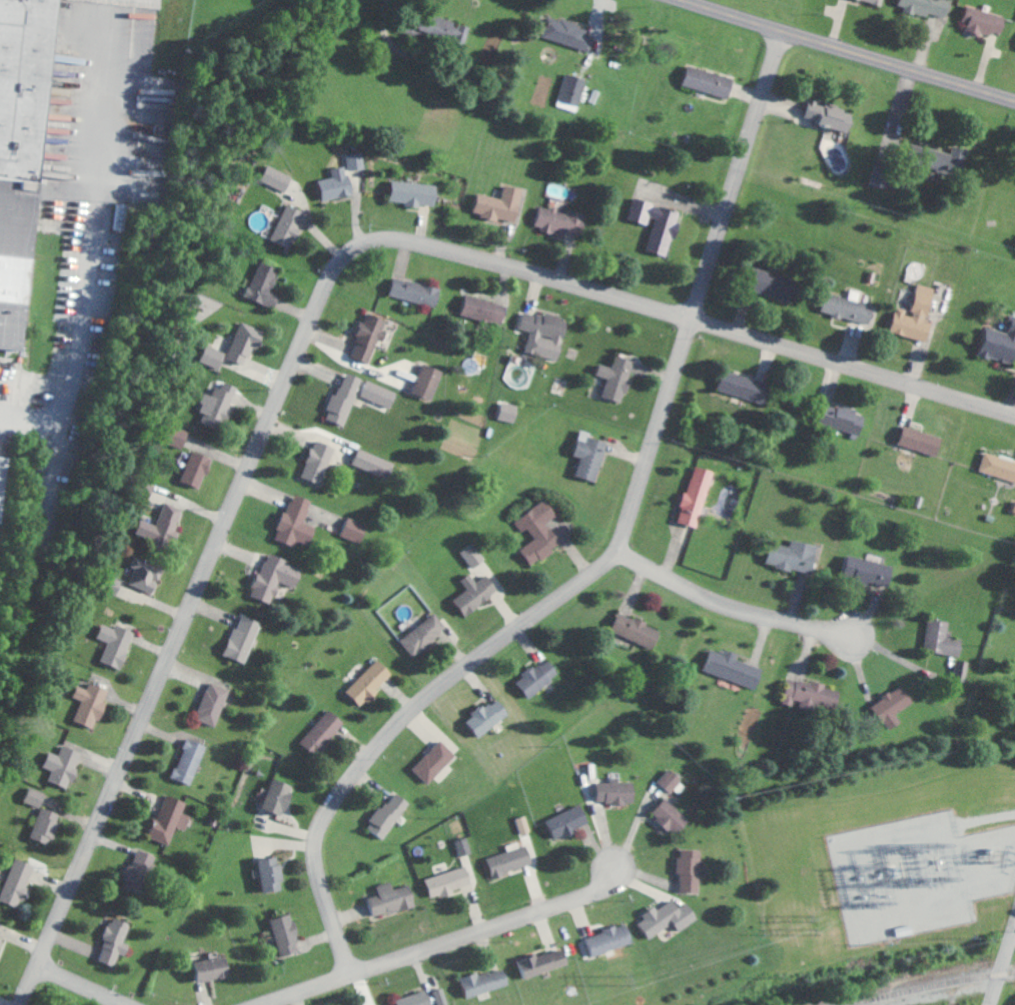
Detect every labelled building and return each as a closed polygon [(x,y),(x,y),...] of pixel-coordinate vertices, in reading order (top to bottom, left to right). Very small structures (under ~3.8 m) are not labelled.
[(32,348),(62,0),(0,0),(0,345),(32,348)] [(902,7),(949,19),(954,0),(904,0),(902,7)] [(1010,18),(973,6),(965,29),(984,35),(985,33),(994,36),(996,31),(1005,34),(1010,18)] [(545,38),(593,51),(597,37),(589,34),(591,28),(551,17),(545,38)] [(739,79),(692,66),(686,86),(733,99),(739,79)] [(559,106),(580,113),(590,81),(569,74),(559,106)] [(859,111),(812,100),(807,121),(854,132),(859,111)] [(935,160),(936,149),(920,147),(918,157),(935,160)] [(367,169),(365,152),(349,155),(351,171),(367,169)] [(295,177),(271,166),(264,182),(288,193),(295,177)] [(892,190),(897,171),(878,167),(874,186),(892,190)] [(355,197),(353,176),(322,180),(325,200),(355,197)] [(439,206),(440,185),(395,182),(394,204),(422,206),(422,205),(439,206)] [(480,194),(477,215),(520,224),(526,190),(507,186),(505,199),(480,194)] [(650,251),(670,257),(675,239),(678,240),(685,212),(636,199),(631,220),(651,225),(653,217),(658,219),(650,251)] [(127,205),(117,204),(117,224),(127,224),(127,205)] [(293,250),(310,213),(290,204),(273,241),(293,250)] [(585,239),(590,215),(571,211),(571,213),(541,206),(537,228),(585,239)] [(249,298),(278,309),(283,295),(274,292),(282,270),(262,262),(249,298)] [(794,303),(801,280),(752,266),(747,281),(756,283),(754,291),(794,303)] [(444,288),(395,278),(391,297),(440,307),(444,288)] [(937,288),(920,285),(914,316),(908,315),(908,310),(899,308),(894,334),(930,341),(934,323),(931,322),(937,288)] [(825,313),(873,327),(879,308),(858,302),(861,292),(855,290),(853,299),(830,293),(825,313)] [(461,315),(504,326),(510,306),(467,295),(461,315)] [(533,332),(528,353),(563,361),(573,321),(526,310),(521,329),(533,332)] [(353,358),(374,364),(384,332),(384,333),(388,320),(367,314),(353,358)] [(1013,316),(1008,333),(987,327),(979,355),(1014,364),(1014,316),(1013,316)] [(250,367),(265,331),(244,323),(229,358),(250,367)] [(203,363),(222,371),(229,355),(210,346),(203,363)] [(606,398),(628,403),(637,361),(619,357),(616,367),(603,365),(601,376),(611,379),(606,398)] [(445,371),(424,365),(416,395),(437,401),(445,371)] [(764,403),(769,382),(726,371),(720,391),(764,403)] [(347,425),(366,380),(347,372),(329,417),(347,425)] [(224,429),(240,386),(227,381),(224,388),(218,386),(215,395),(208,393),(201,411),(207,413),(204,422),(224,429)] [(395,407),(399,391),(368,383),(364,399),(395,407)] [(501,418),(517,422),(521,405),(505,401),(501,418)] [(863,437),(868,418),(859,416),(861,412),(832,403),(825,425),(863,437)] [(186,447),(192,430),(172,423),(166,441),(186,447)] [(940,457),(946,439),(907,426),(901,445),(940,457)] [(580,476),(601,481),(611,440),(593,436),(595,432),(585,429),(579,455),(584,456),(580,476)] [(305,477),(325,483),(336,446),(316,440),(305,477)] [(214,457),(194,451),(184,481),(205,487),(214,457)] [(355,466),(392,478),(397,462),(359,451),(355,466)] [(986,453),(980,472),(1014,482),(1014,461),(986,453)] [(5,523),(12,456),(0,455),(0,522),(5,523)] [(680,521),(700,527),(716,470),(697,464),(680,521)] [(315,500),(294,492),(278,539),(296,545),(298,540),(312,545),(318,528),(307,523),(315,500)] [(517,520),(525,532),(531,528),(538,539),(522,549),(534,566),(565,546),(550,522),(561,515),(551,499),(517,520)] [(159,525),(145,519),(139,532),(172,545),(187,509),(168,502),(159,525)] [(364,542),(369,523),(349,517),(344,537),(364,542)] [(792,546),(774,542),(769,564),(815,574),(822,545),(794,539),(792,546)] [(486,560),(477,543),(463,550),(473,568),(486,560)] [(844,574),(888,588),(895,566),(850,553),(844,574)] [(306,567),(269,554),(254,595),(276,603),(283,583),(298,589),(306,567)] [(138,568),(131,584),(156,594),(167,568),(138,556),(134,566),(138,568)] [(469,589),(456,599),(469,616),(501,590),(488,574),(478,582),(471,573),(462,581),(469,589)] [(124,579),(107,574),(103,590),(120,594),(124,579)] [(665,629),(621,612),(614,631),(657,649),(665,629)] [(402,638),(414,656),(451,631),(439,613),(402,638)] [(246,663),(264,623),(244,614),(226,654),(246,663)] [(951,621),(930,618),(925,650),(962,655),(965,639),(949,637),(951,621)] [(138,632),(118,624),(116,628),(105,623),(99,637),(110,641),(103,661),(124,669),(138,632)] [(739,660),(741,653),(727,649),(726,653),(713,649),(707,672),(760,687),(765,667),(739,660)] [(348,692),(364,707),(396,673),(380,658),(348,692)] [(518,680),(531,698),(563,675),(551,658),(518,680)] [(965,681),(969,661),(958,659),(954,679),(965,681)] [(840,690),(827,689),(828,684),(788,678),(786,690),(788,690),(786,703),(837,710),(840,690)] [(233,690),(213,681),(197,717),(217,726),(233,690)] [(76,721),(98,729),(108,702),(106,701),(110,689),(92,683),(90,689),(80,685),(75,697),(84,700),(76,721)] [(898,714),(916,701),(904,684),(873,705),(891,731),(904,722),(898,714)] [(469,718),(481,736),(514,715),(502,697),(469,718)] [(302,742),(321,757),(348,723),(330,708),(302,742)] [(175,779),(195,785),(208,744),(188,738),(175,779)] [(431,784),(460,755),(444,740),(415,768),(431,784)] [(51,751),(46,768),(54,770),(50,781),(73,789),(85,752),(65,745),(62,755),(51,751)] [(686,779),(671,768),(661,782),(676,793),(686,779)] [(287,815),(297,785),(275,778),(265,808),(287,815)] [(614,783),(600,782),(600,803),(638,803),(638,781),(614,780),(614,783)] [(27,803),(43,807),(47,792),(31,788),(27,803)] [(390,839),(411,799),(392,790),(372,830),(390,839)] [(192,816),(185,813),(188,801),(166,794),(153,838),(172,844),(178,827),(188,830),(192,816)] [(654,816),(675,831),(678,826),(685,831),(694,819),(666,799),(654,816)] [(549,818),(557,841),(579,833),(577,827),(591,822),(585,805),(549,818)] [(54,844),(62,813),(41,807),(33,839),(54,844)] [(519,818),(524,834),(533,831),(528,815),(519,818)] [(475,852),(470,837),(458,841),(462,856),(475,852)] [(535,866),(531,846),(490,856),(495,876),(535,866)] [(124,888),(145,895),(156,862),(147,859),(149,853),(137,848),(124,888)] [(682,891),(701,892),(703,849),(681,849),(680,875),(683,875),(682,891)] [(267,893),(287,889),(281,855),(261,859),(267,893)] [(38,864),(17,857),(2,901),(20,907),(23,899),(25,900),(38,864)] [(428,878),(433,898),(475,886),(469,867),(428,878)] [(413,885),(396,889),(394,882),(379,886),(382,894),(371,898),(376,917),(419,905),(413,885)] [(700,919),(691,901),(680,907),(677,899),(659,909),(640,919),(650,938),(677,924),(680,930),(700,919)] [(284,957),(301,951),(299,943),(303,941),(294,913),(273,919),(284,957)] [(119,966),(123,952),(130,953),(133,944),(129,943),(134,922),(114,917),(102,961),(119,966)] [(593,957),(635,942),(629,923),(587,938),(593,957)] [(526,980),(572,964),(567,948),(541,957),(540,954),(519,961),(526,980)] [(199,961),(202,982),(233,976),(230,956),(199,961)] [(463,980),(469,998),(512,984),(505,966),(463,980)] [(450,1003),(445,987),(434,991),(439,1004),(444,1004),(450,1003)] [(398,999),(400,1004),(433,1004),(428,990),(398,999)]
